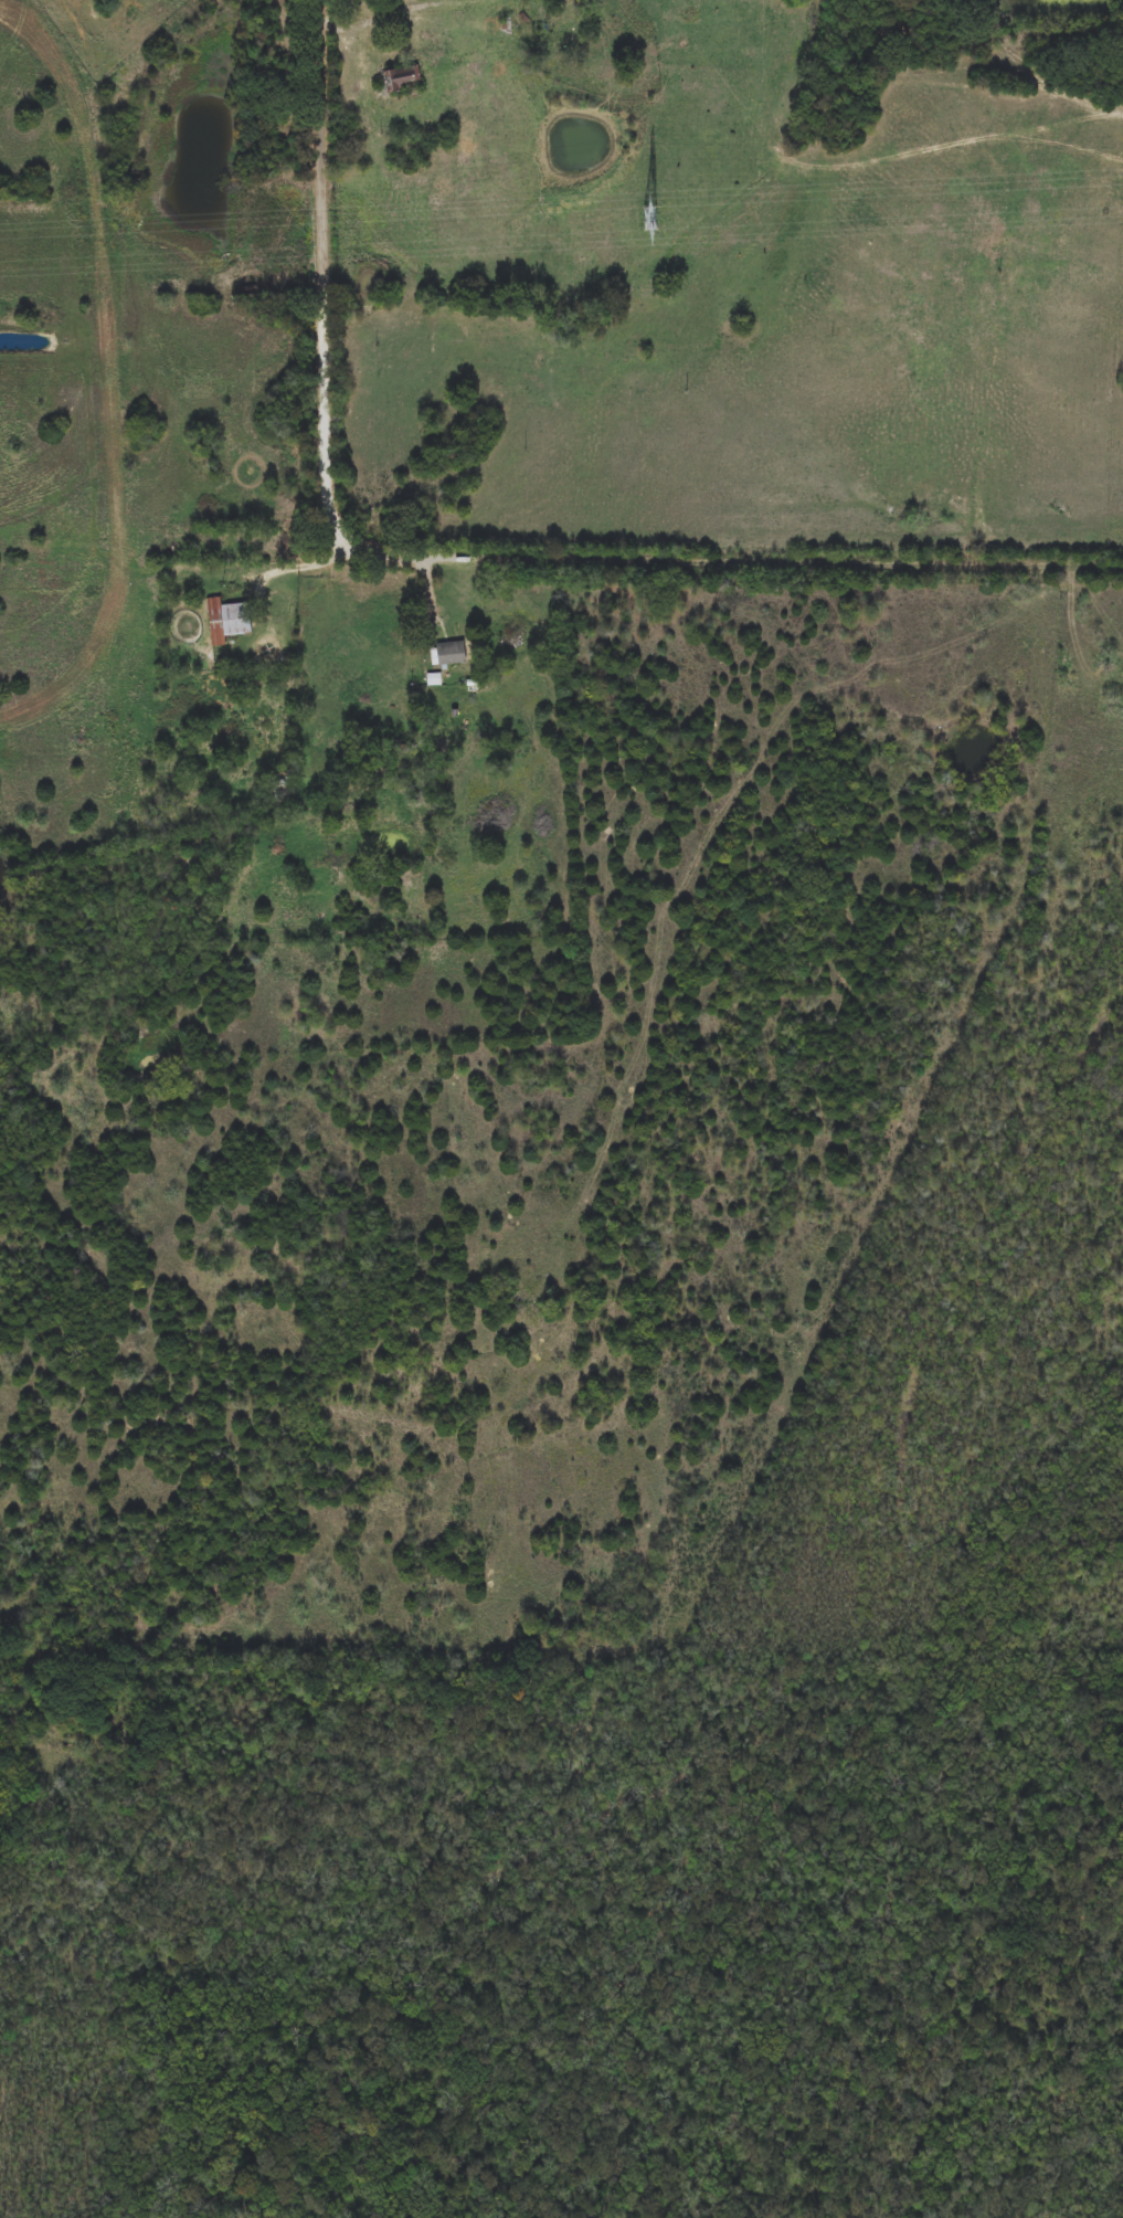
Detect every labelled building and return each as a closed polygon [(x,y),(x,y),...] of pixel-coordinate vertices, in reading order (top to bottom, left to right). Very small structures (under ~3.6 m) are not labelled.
[(423,87),(383,94),(379,72),(420,65),(423,87)] [(213,647),(208,599),(221,598),(221,605),(248,603),(252,633),(223,636),(224,645),(213,647)] [(465,664),(437,664),(437,643),(465,643),(465,664)]
